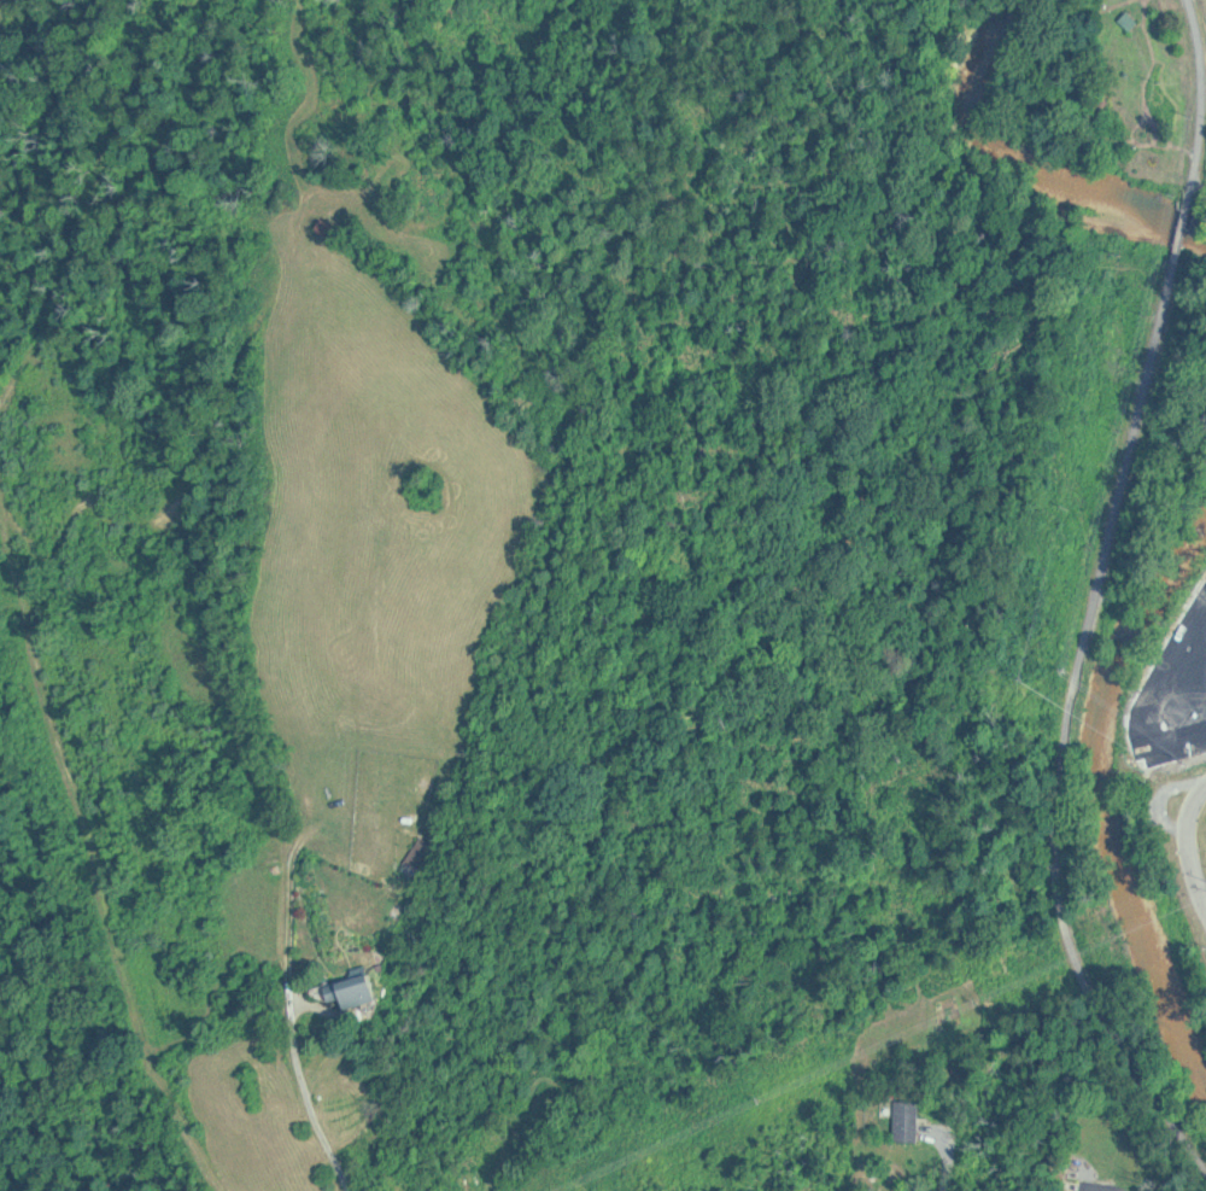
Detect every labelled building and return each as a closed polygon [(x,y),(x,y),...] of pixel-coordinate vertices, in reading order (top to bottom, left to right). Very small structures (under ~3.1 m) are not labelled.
[(375,996),(366,970),(336,980),(344,1006),(375,996)] [(899,1140),(923,1140),(923,1099),(899,1099),(899,1140)]
